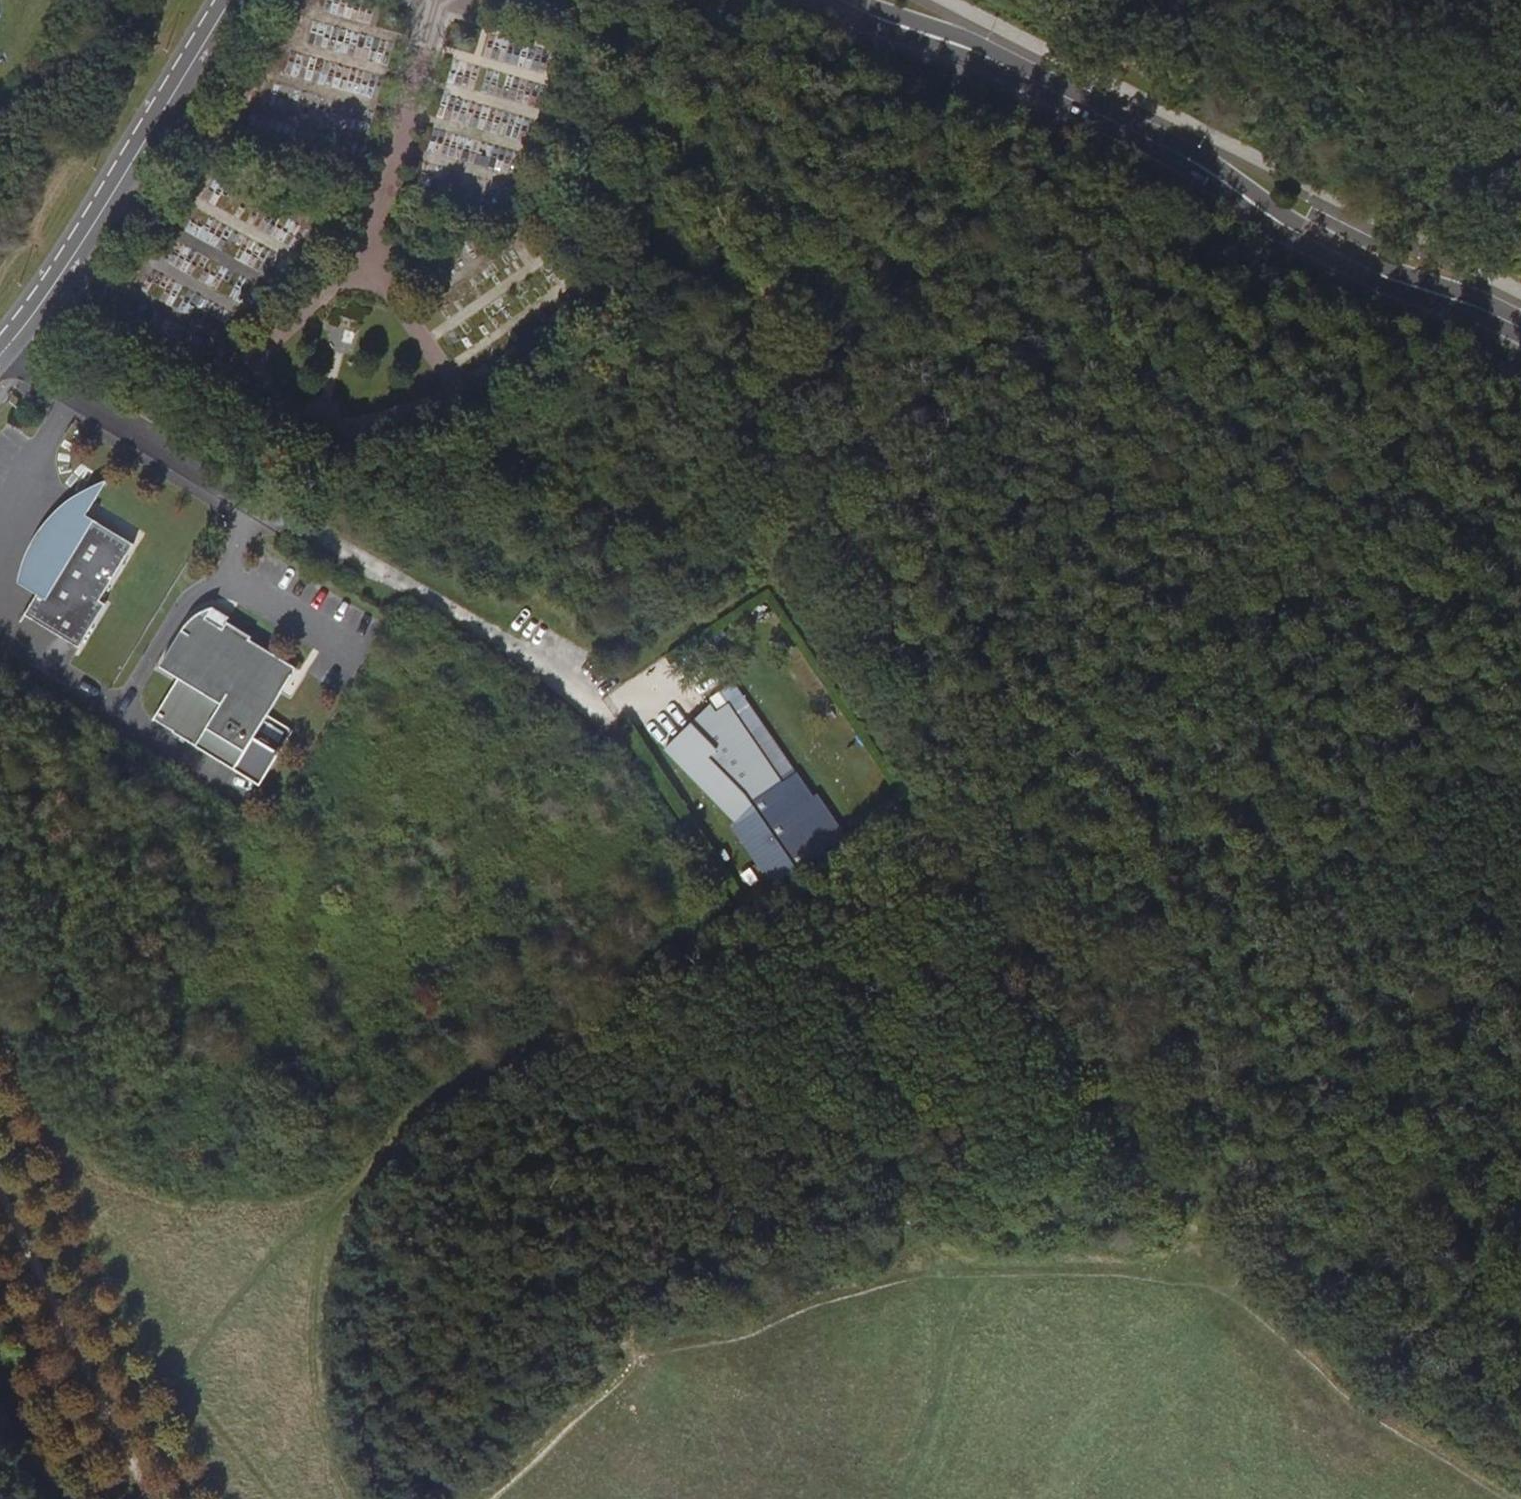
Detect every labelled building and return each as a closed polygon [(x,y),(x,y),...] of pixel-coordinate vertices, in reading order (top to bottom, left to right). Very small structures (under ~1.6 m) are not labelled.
[(22,565),(16,585),(38,549),(42,551),(55,530),(58,532),(71,510),(83,518),(103,484),(92,488),(70,502),(50,521),(34,542),(22,565)] [(98,603),(132,546),(83,518),(71,510),(58,532),(55,530),(42,551),(38,549),(16,585),(34,596),(22,617),(78,650),(104,606),(98,603)] [(153,723),(260,787),(293,733),(267,717),(295,670),(248,642),(250,639),(226,624),(222,631),(205,621),(212,610),(206,612),(201,614),(196,617),(191,621),(185,627),(181,634),(188,638),(166,674),(178,681),(153,723)] [(188,638),(181,634),(159,670),(166,674),(188,638)] [(712,720),(767,796),(784,784),(728,708),(712,720)] [(669,751),(746,821),(764,802),(714,757),(721,748),(694,724),(669,751)]
